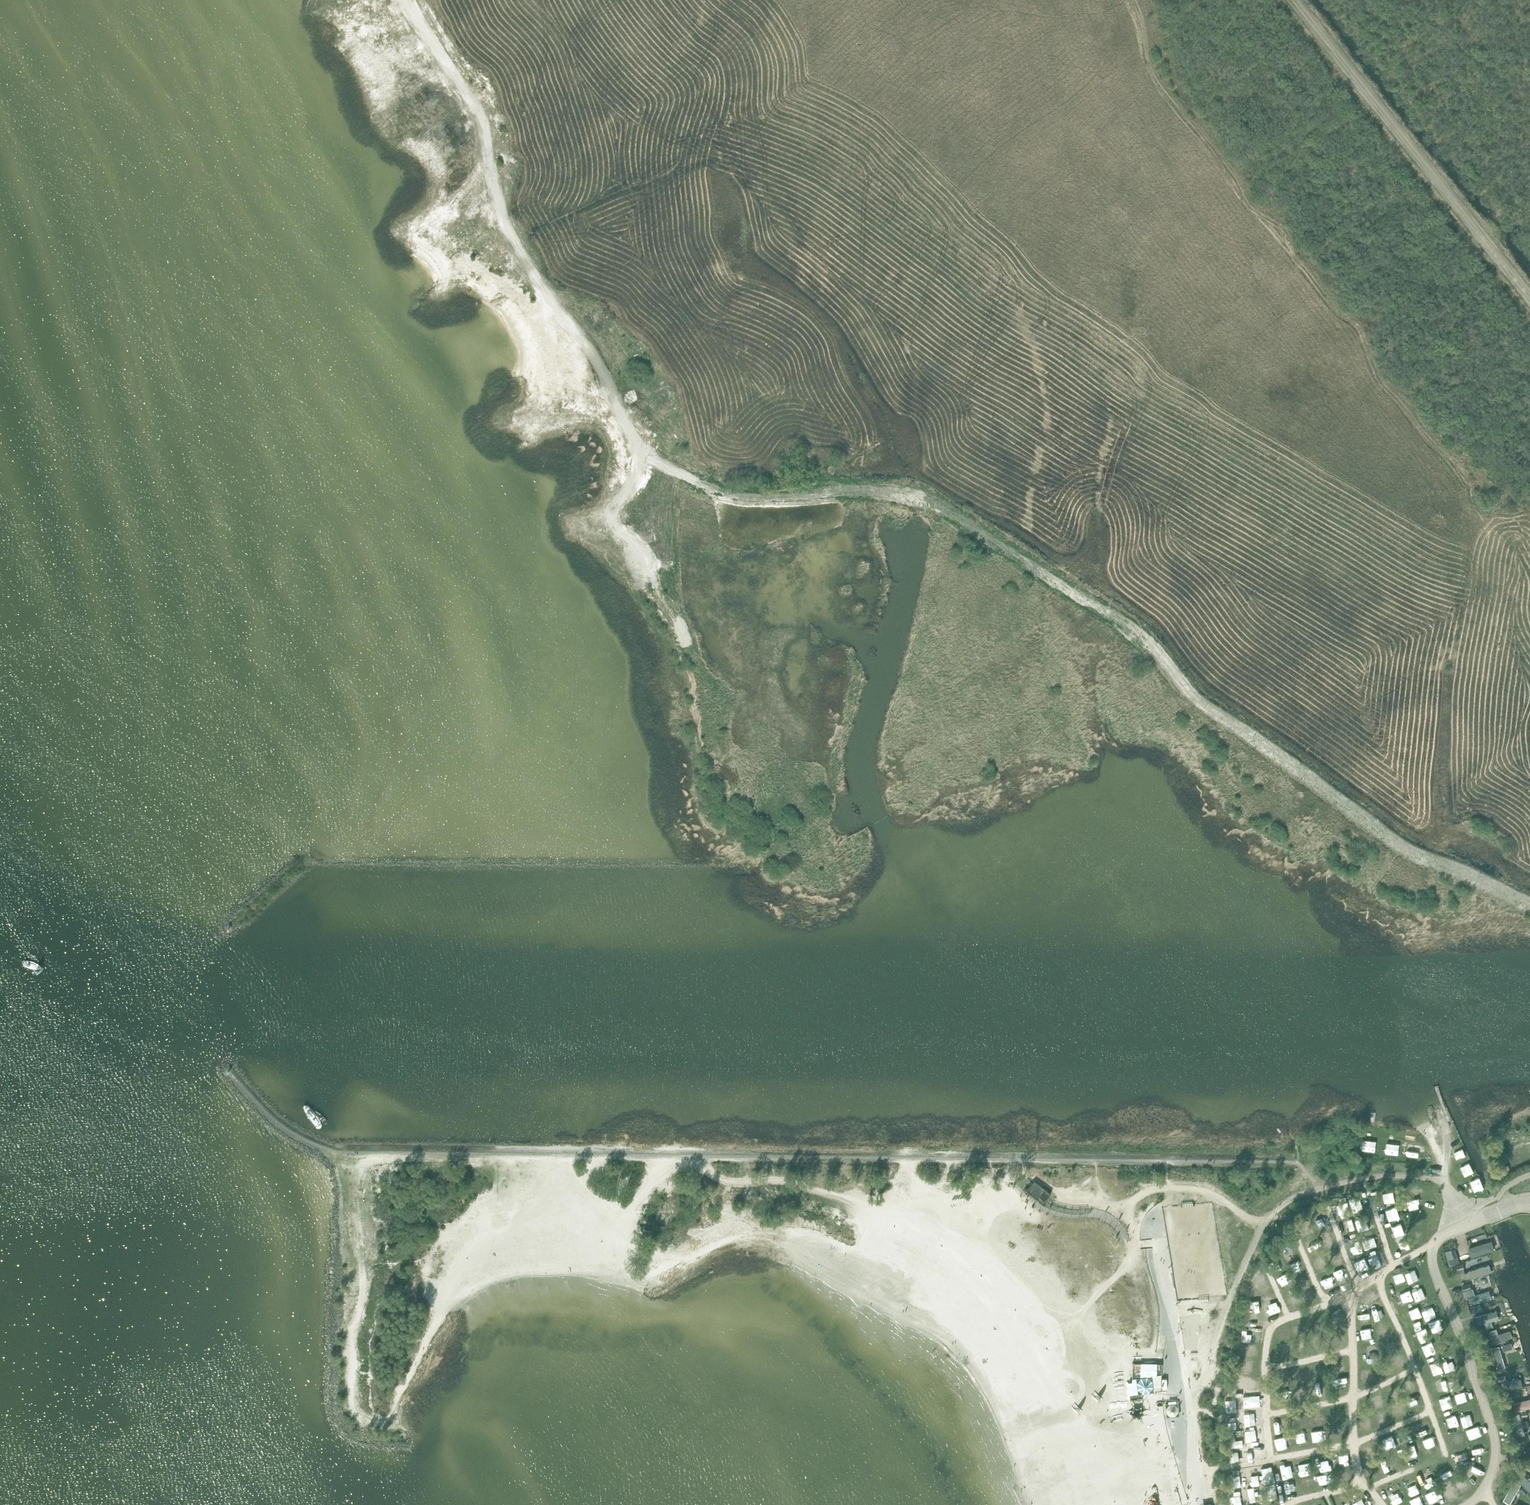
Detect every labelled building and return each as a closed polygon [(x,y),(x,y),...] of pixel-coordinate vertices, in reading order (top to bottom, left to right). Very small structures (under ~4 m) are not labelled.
[(759,490),(767,488),(766,481),(758,482),(759,490)] [(1366,1134),(1365,1145),(1380,1148),(1381,1137),(1366,1134)] [(1391,1137),(1390,1149),(1402,1151),(1404,1139),(1391,1137)] [(1027,1187),(1025,1189),(1044,1205),(1046,1202),(1051,1193),(1035,1180),(1027,1187)] [(1395,1187),(1384,1190),(1387,1201),(1398,1198),(1395,1187)] [(1363,1205),(1361,1194),(1352,1196),(1354,1207),(1363,1205)] [(1342,1215),(1353,1211),(1349,1198),(1338,1201),(1342,1215)] [(1397,1216),(1403,1215),(1400,1201),(1394,1203),(1397,1216)] [(1471,1241),(1472,1250),(1495,1247),(1494,1237),(1485,1238),(1484,1231),(1476,1232),(1477,1240),(1471,1241)] [(1362,1235),(1351,1238),(1354,1252),(1365,1249),(1362,1235)] [(1403,1245),(1411,1243),(1409,1235),(1400,1238),(1403,1245)] [(1446,1246),(1451,1262),(1462,1258),(1456,1243),(1446,1246)] [(1466,1266),(1468,1274),(1494,1269),(1492,1260),(1466,1266)] [(1411,1284),(1400,1289),(1404,1299),(1416,1295),(1411,1284)] [(1492,1285),(1470,1292),(1472,1300),(1494,1294),(1492,1285)] [(1409,1307),(1412,1317),(1423,1313),(1419,1303),(1409,1307)] [(1512,1324),(1501,1329),(1499,1323),(1489,1327),(1494,1341),(1516,1333),(1512,1324)] [(1502,1342),(1504,1348),(1515,1343),(1513,1337),(1502,1342)] [(1493,1343),(1499,1365),(1507,1363),(1501,1341),(1493,1343)] [(1136,1378),(1138,1394),(1154,1392),(1153,1387),(1161,1386),(1161,1375),(1162,1363),(1156,1363),(1141,1363),(1141,1377),(1136,1378)] [(1439,1388),(1450,1384),(1447,1374),(1436,1378),(1439,1388)] [(1524,1375),(1507,1374),(1507,1384),(1524,1385),(1524,1375)] [(1254,1406),(1266,1405),(1265,1390),(1254,1390),(1254,1406)] [(1165,1404),(1167,1416),(1179,1414),(1178,1402),(1165,1404)] [(1523,1408),(1514,1411),(1519,1431),(1527,1429),(1523,1408)] [(1449,1413),(1452,1425),(1463,1422),(1459,1409),(1449,1413)] [(1260,1426),(1249,1427),(1250,1439),(1261,1438),(1260,1426)] [(1247,1475),(1255,1473),(1253,1463),(1244,1466),(1247,1475)] [(1525,1465),(1517,1474),(1529,1486),(1529,1469),(1525,1465)] [(1260,1468),(1261,1479),(1275,1478),(1274,1466),(1260,1468)] [(1231,1483),(1242,1482),(1241,1471),(1231,1471),(1231,1483)] [(1514,1476),(1503,1496),(1512,1500),(1523,1480),(1514,1476)]
